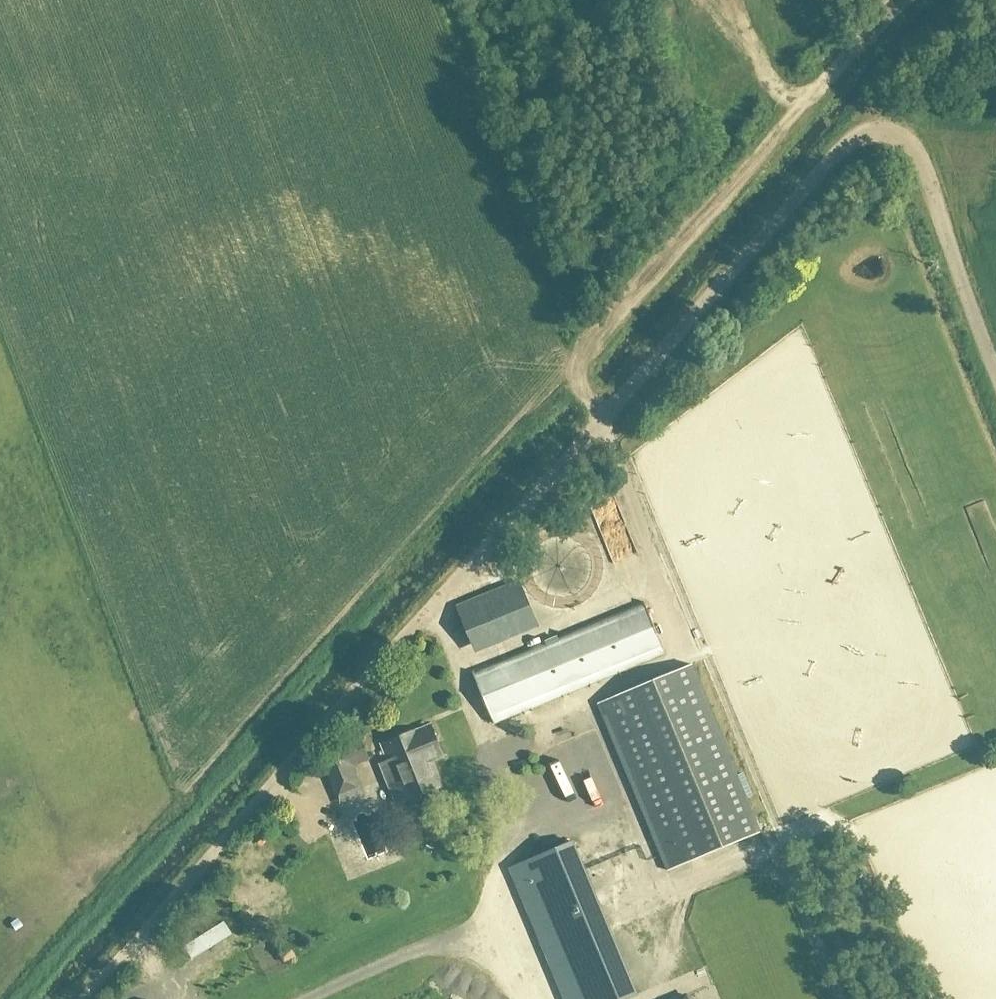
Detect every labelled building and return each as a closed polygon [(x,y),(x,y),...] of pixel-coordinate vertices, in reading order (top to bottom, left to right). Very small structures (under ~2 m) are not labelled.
[(646,604),(474,673),(494,722),(665,653),(646,604)] [(762,833),(692,664),(599,703),(668,871),(762,833)] [(395,804),(409,799),(412,806),(421,809),(435,803),(440,795),(438,788),(443,786),(433,760),(443,756),(431,726),(421,730),(420,729),(383,744),(389,758),(379,762),(395,804)] [(359,738),(325,752),(345,802),(364,795),(349,760),(365,753),(359,738)] [(340,814),(326,819),(330,832),(345,827),(340,814)] [(638,994),(574,842),(510,868),(564,998),(626,998),(638,994)] [(250,883),(260,871),(251,863),(241,875),(250,883)] [(179,963),(206,933),(197,925),(170,955),(179,963)] [(276,944),(283,961),(299,955),(291,937),(276,944)]
